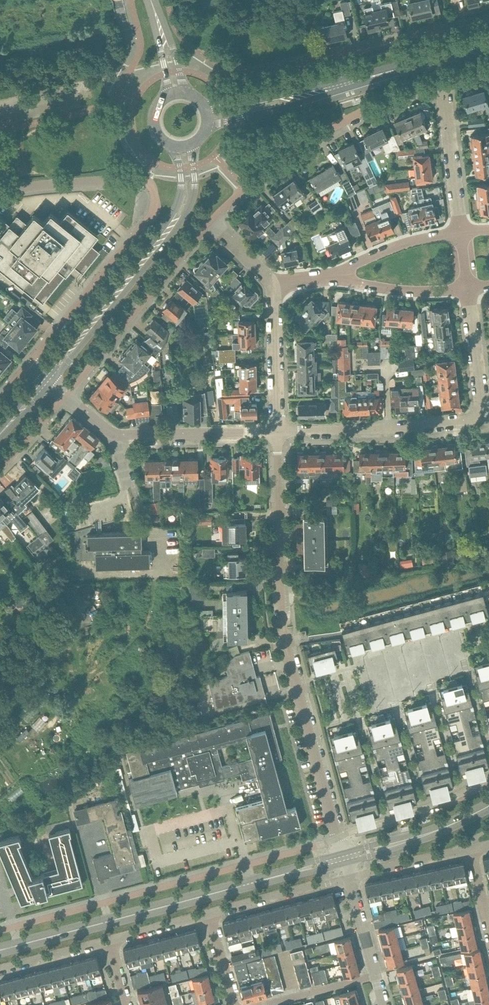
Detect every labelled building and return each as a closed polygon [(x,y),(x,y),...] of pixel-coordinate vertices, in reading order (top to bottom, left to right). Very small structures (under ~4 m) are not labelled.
[(372,6),(363,8),(365,13),(364,13),(367,28),(368,28),(369,31),(376,29),(375,26),(380,25),(389,23),(388,17),(394,16),(394,15),(400,14),(397,0),(391,2),(380,4),(382,9),(373,11),(372,6)] [(411,16),(411,17),(431,13),(432,15),(440,13),(437,0),(407,0),(410,9),(407,10),(409,17),(411,16)] [(343,15),(350,13),(347,1),(340,2),(342,9),(343,15)] [(345,23),(343,15),(342,9),(333,11),(336,23),(321,26),(324,41),(347,36),(344,25),(346,25),(346,23),(345,23)] [(463,96),(465,105),(464,105),(465,110),(466,109),(467,110),(485,105),(487,112),(488,111),(488,95),(485,96),(484,90),(463,96)] [(419,111),(406,117),(414,135),(427,130),(423,120),(423,119),(424,117),(425,115),(424,113),(422,112),(419,112),(419,111)] [(399,132),(393,134),(398,144),(403,142),(402,140),(414,135),(406,117),(404,117),(404,116),(399,118),(399,119),(394,121),(399,132)] [(484,124),(483,117),(467,119),(468,126),(484,124)] [(382,127),(364,136),(365,138),(367,142),(369,148),(381,143),(386,154),(391,151),(392,151),(400,150),(399,148),(398,144),(393,134),(387,137),(382,127)] [(470,141),(471,147),(472,147),(472,149),(488,147),(488,127),(487,127),(488,133),(471,135),(472,141),(470,141)] [(339,151),(333,153),(342,166),(343,168),(346,166),(354,163),(355,166),(359,164),(369,186),(377,182),(367,160),(363,151),(358,154),(353,142),(338,149),(339,151)] [(472,149),(473,153),(472,153),(472,159),(474,159),(474,161),(488,159),(488,147),(472,149)] [(413,161),(414,168),(432,166),(431,158),(429,158),(429,154),(422,155),(422,153),(415,154),(415,148),(397,151),(398,158),(407,157),(408,162),(413,161)] [(474,161),(474,162),(473,162),(473,168),(475,168),(476,174),(488,173),(488,159),(474,161)] [(311,178),(318,189),(339,176),(333,165),(326,169),(324,166),(317,170),(319,173),(311,178)] [(433,174),(432,166),(414,168),(415,176),(410,177),(411,183),(425,181),(425,180),(432,179),(431,174),(433,174)] [(293,179),(283,186),(294,202),(300,197),(302,200),(306,196),(293,179)] [(343,183),(349,195),(351,194),(355,192),(349,180),(343,183)] [(409,181),(385,184),(387,192),(410,189),(409,181)] [(383,182),(378,184),(380,190),(386,188),(383,182)] [(477,199),(488,197),(488,182),(477,184),(478,190),(476,190),(477,199)] [(283,186),(272,194),(285,212),(290,208),(288,206),(294,202),(283,186)] [(409,211),(404,212),(407,225),(412,224),(412,225),(424,223),(420,205),(419,199),(416,188),(411,189),(412,193),(411,193),(414,206),(408,207),(409,210),(409,211)] [(351,194),(349,195),(346,197),(351,210),(357,208),(351,194)] [(423,198),(419,199),(420,205),(424,223),(436,220),(436,218),(440,217),(437,206),(433,207),(433,205),(432,205),(432,202),(431,197),(423,199),(423,198)] [(477,199),(478,207),(479,207),(480,213),(488,212),(488,197),(477,199)] [(323,207),(317,198),(308,205),(314,214),(323,207)] [(378,205),(372,207),(373,209),(372,209),(382,236),(389,233),(389,232),(394,230),(388,216),(390,215),(391,217),(396,215),(392,204),(391,202),(390,200),(378,205)] [(398,202),(392,204),(396,215),(402,213),(398,202)] [(251,213),(251,214),(265,230),(272,238),(279,245),(285,240),(295,231),(288,223),(276,234),(268,226),(274,220),(271,216),(270,215),(263,207),(261,205),(255,211),(255,210),(251,213)] [(372,209),(366,212),(361,214),(370,239),(375,237),(375,238),(382,236),(372,209)] [(82,271),(98,252),(89,244),(96,235),(68,211),(60,221),(51,213),(43,222),(34,215),(26,224),(17,217),(9,226),(0,218),(0,235),(1,236),(0,237),(0,250),(3,253),(0,256),(0,266),(43,301),(73,263),(82,271)] [(250,212),(240,222),(244,227),(243,227),(254,240),(265,230),(251,214),(251,213),(250,212)] [(292,219),(288,223),(295,231),(299,227),(292,219)] [(327,244),(332,255),(334,254),(335,255),(339,253),(338,252),(352,247),(347,236),(352,234),(353,236),(360,233),(355,221),(326,234),(330,243),(327,244)] [(285,240),(279,245),(283,264),(304,260),(301,244),(295,245),(296,248),(287,250),(285,240)] [(203,260),(218,273),(227,264),(212,250),(207,255),(205,255),(203,257),(203,259),(203,260)] [(204,288),(205,290),(207,299),(215,297),(218,294),(218,293),(220,291),(212,279),(218,273),(203,260),(198,265),(196,265),(194,268),(194,270),(206,281),(203,284),(206,286),(204,288)] [(229,284),(233,279),(238,274),(233,269),(224,279),(229,284)] [(206,295),(203,295),(201,294),(202,292),(187,279),(185,281),(184,281),(182,283),(182,284),(178,290),(184,295),(190,300),(193,303),(195,316),(209,315),(207,299),(206,295)] [(233,301),(236,298),(242,304),(243,302),(246,304),(250,304),(256,298),(257,293),(249,286),(248,287),(244,283),(243,285),(241,283),(242,282),(241,281),(238,284),(233,279),(229,284),(220,293),(226,299),(229,296),(233,301)] [(190,300),(184,295),(177,303),(171,298),(167,303),(166,302),(163,306),(164,307),(162,308),(166,311),(162,316),(174,326),(187,311),(183,308),(190,300)] [(307,301),(302,307),(315,319),(318,322),(323,317),(324,318),(329,318),(329,301),(314,301),(311,298),(308,302),(307,301)] [(337,306),(331,305),(332,314),(336,315),(336,319),(349,321),(351,303),(338,301),(337,306)] [(351,303),(349,321),(355,321),(355,327),(360,328),(361,322),(363,304),(357,304),(357,302),(353,301),(353,303),(351,303)] [(374,323),(376,306),(363,304),(361,322),(374,323)] [(9,322),(29,339),(34,332),(32,331),(35,327),(27,320),(32,314),(22,306),(18,312),(14,309),(11,313),(10,313),(5,318),(4,317),(4,318),(9,322)] [(306,329),(315,319),(302,307),(296,313),(297,314),(294,317),(296,320),(296,332),(306,332),(306,329)] [(382,325),(381,332),(390,332),(391,325),(398,326),(400,308),(386,307),(386,313),(382,313),(382,325)] [(401,308),(400,308),(398,326),(412,327),(413,309),(405,308),(405,307),(401,307),(401,308)] [(429,309),(431,321),(449,319),(448,314),(449,314),(449,309),(448,309),(447,307),(431,309),(429,309)] [(256,333),(256,325),(254,325),(254,321),(238,321),(238,314),(227,314),(227,320),(233,320),(233,326),(239,326),(239,333),(256,333)] [(145,338),(152,343),(160,350),(165,345),(164,344),(168,331),(167,330),(168,329),(167,328),(169,326),(162,321),(160,323),(154,318),(153,319),(152,319),(149,322),(150,323),(146,328),(150,331),(145,338)] [(449,319),(431,321),(432,336),(451,334),(450,329),(451,329),(451,324),(449,324),(449,319)] [(9,322),(0,333),(0,342),(5,346),(10,340),(19,347),(22,344),(24,345),(29,339),(9,322)] [(232,333),(232,347),(239,347),(239,345),(255,345),(255,341),(256,341),(256,333),(239,333),(232,333)] [(451,339),(451,334),(432,336),(434,348),(436,348),(452,346),(452,344),(453,344),(452,339),(451,339)] [(337,338),(337,339),(337,347),(345,346),(345,337),(337,338)] [(160,350),(152,343),(145,338),(141,343),(137,339),(136,340),(133,340),(131,343),(132,345),(128,349),(147,365),(148,365),(151,361),(152,363),(157,357),(155,356),(160,350)] [(297,345),(295,345),(295,352),(313,352),(313,345),(320,345),(320,340),(313,340),(313,339),(297,340),(297,345)] [(121,367),(117,372),(119,375),(129,382),(133,381),(136,379),(140,377),(143,374),(147,371),(148,370),(150,367),(148,365),(147,365),(128,349),(125,354),(122,353),(120,356),(121,358),(120,359),(124,363),(121,367)] [(2,371),(7,365),(5,364),(10,358),(1,351),(0,350),(0,369),(2,371)] [(367,364),(380,364),(380,358),(380,351),(367,352),(367,357),(367,364)] [(297,360),(297,366),(316,365),(316,359),(313,359),(313,352),(295,352),(295,360),(297,360)] [(399,371),(411,370),(409,358),(406,358),(397,360),(399,371)] [(436,361),(437,373),(455,371),(454,359),(447,360),(447,359),(439,359),(439,361),(436,361)] [(255,363),(234,363),(234,375),(256,375),(255,363)] [(297,372),(295,372),(295,380),(314,379),(321,379),(320,371),(316,372),(316,367),(316,365),(297,366),(297,367),(297,372)] [(159,368),(152,369),(153,379),(160,378),(159,368)] [(337,369),(337,371),(338,374),(338,380),(345,380),(348,380),(348,374),(350,374),(350,369),(337,369)] [(103,381),(99,385),(118,401),(122,396),(119,394),(126,385),(128,387),(129,386),(129,382),(119,375),(117,372),(115,371),(110,376),(108,374),(107,375),(105,376),(103,379),(103,381)] [(456,376),(455,371),(437,373),(439,384),(458,382),(457,376),(456,376)] [(240,382),(240,389),(221,389),(221,388),(217,389),(217,396),(218,396),(249,396),(249,389),(256,389),(256,375),(234,375),(234,376),(236,376),(236,382),(240,382)] [(314,386),(314,379),(295,380),(296,388),(298,388),(298,392),(314,392),(314,391),(321,391),(321,386),(314,386)] [(458,382),(439,384),(440,395),(458,393),(457,388),(459,388),(458,382)] [(360,384),(355,385),(355,391),(356,391),(357,412),(368,412),(368,397),(367,392),(361,392),(360,384)] [(406,387),(406,388),(407,411),(413,411),(413,409),(419,408),(419,405),(424,405),(423,384),(418,384),(418,386),(406,387)] [(91,395),(90,396),(111,413),(119,402),(118,401),(99,385),(95,390),(93,390),(91,393),(91,395)] [(407,411),(406,388),(389,389),(390,400),(395,400),(395,410),(401,409),(401,411),(407,411)] [(374,396),(368,397),(368,412),(382,411),(381,396),(379,396),(379,389),(373,390),(374,396)] [(207,412),(205,390),(204,390),(204,391),(191,392),(191,398),(184,399),(184,410),(184,411),(184,419),(199,418),(199,412),(206,411),(207,412)] [(345,407),(343,407),(343,408),(343,413),(357,412),(356,391),(355,391),(351,391),(345,391),(345,398),(344,398),(345,407)] [(458,393),(440,395),(431,396),(426,397),(427,407),(432,407),(432,401),(441,400),(441,407),(445,407),(445,408),(453,407),(453,406),(459,405),(458,393)] [(249,400),(249,396),(218,396),(220,417),(227,417),(225,400),(234,400),(235,417),(257,416),(256,403),(251,404),(251,400),(249,400)] [(135,402),(133,403),(133,407),(135,417),(136,422),(150,421),(149,415),(147,401),(135,402)] [(298,413),(299,413),(299,415),(306,415),(306,416),(315,416),(315,415),(323,414),(323,409),(326,409),(326,402),(305,403),(305,404),(298,404),(298,406),(296,407),(296,412),(298,413)] [(149,415),(150,421),(156,420),(156,422),(160,421),(160,420),(163,420),(161,403),(148,404),(149,415)] [(176,403),(166,404),(168,419),(178,418),(176,403)] [(133,407),(126,408),(128,418),(135,417),(133,407)] [(72,416),(49,444),(56,449),(68,459),(75,465),(76,466),(84,456),(88,460),(95,452),(90,449),(99,438),(87,429),(83,425),(72,416)] [(479,456),(486,455),(485,441),(471,443),(472,448),(464,449),(466,466),(468,465),(470,476),(487,474),(486,463),(480,464),(479,456)] [(443,446),(445,468),(445,470),(462,468),(461,457),(456,458),(454,445),(453,445),(453,443),(448,444),(448,445),(443,446)] [(437,445),(431,446),(434,470),(445,468),(443,446),(437,447),(437,445)] [(420,449),(421,455),(414,456),(416,475),(424,474),(423,472),(434,471),(434,470),(431,446),(426,446),(426,448),(420,449)] [(44,448),(35,459),(47,470),(53,475),(65,462),(68,459),(56,449),(51,454),(44,448)] [(376,452),(371,452),(371,476),(371,479),(382,479),(382,475),(381,450),(376,451),(376,452)] [(387,450),(381,450),(382,475),(388,475),(388,485),(394,485),(393,452),(387,452),(387,450)] [(394,485),(394,475),(412,475),(412,457),(404,457),(404,451),(403,451),(403,450),(399,450),(399,452),(393,452),(394,485)] [(337,453),(331,453),(332,476),(337,476),(337,468),(342,468),(342,471),(349,471),(349,459),(343,459),(343,453),(342,453),(342,451),(337,451),(337,453)] [(359,459),(353,459),(353,471),(366,471),(366,476),(366,483),(371,483),(371,479),(371,476),(371,452),(365,452),(365,451),(360,451),(360,452),(359,453),(359,459)] [(296,477),(309,477),(309,454),(303,454),(303,452),(298,452),(298,454),(297,454),(298,460),(293,460),(293,468),(295,468),(296,477)] [(321,477),(321,476),(320,452),(314,452),(314,454),(309,454),(309,477),(321,477)] [(332,477),(332,476),(331,453),(326,453),(326,452),(320,452),(321,476),(327,476),(327,477),(332,477)] [(109,459),(107,454),(95,458),(97,463),(109,459)] [(260,489),(259,473),(258,473),(258,464),(259,464),(259,457),(248,457),(248,455),(241,455),(241,457),(239,457),(232,457),(232,470),(239,470),(239,468),(246,468),(246,474),(246,482),(258,482),(258,489),(260,489)] [(211,477),(204,477),(204,478),(205,501),(212,501),(212,480),(226,480),(226,458),(224,458),(223,456),(220,456),(219,458),(212,458),(212,462),(211,462),(211,477)] [(159,459),(160,483),(160,487),(171,486),(171,482),(172,482),(171,459),(170,459),(170,458),(164,458),(164,459),(159,459)] [(179,482),(179,484),(178,484),(178,491),(184,490),(184,483),(183,477),(183,459),(177,459),(177,458),(172,458),(172,459),(171,459),(172,482),(179,482)] [(183,459),(183,477),(184,483),(197,482),(197,476),(197,466),(199,466),(199,460),(197,460),(197,458),(183,459)] [(160,487),(160,483),(159,459),(145,460),(145,478),(153,478),(154,501),(150,502),(151,508),(161,505),(160,500),(160,487)] [(72,468),(77,473),(72,479),(75,481),(77,478),(81,470),(77,466),(76,466),(75,465),(72,468)] [(10,486),(5,489),(12,497),(13,499),(15,501),(19,505),(26,498),(38,486),(26,474),(14,486),(12,488),(10,486)] [(459,488),(467,487),(466,475),(458,476),(459,488)] [(2,517),(7,523),(11,519),(21,530),(28,523),(23,517),(20,513),(20,512),(17,509),(20,506),(19,505),(15,501),(13,499),(7,504),(0,497),(0,514),(2,517)] [(163,510),(161,505),(151,508),(153,513),(163,510)] [(64,523),(70,521),(66,507),(60,508),(64,523)] [(32,510),(23,517),(28,523),(38,535),(46,528),(32,510)] [(303,516),(303,540),(324,540),(324,523),(327,523),(327,515),(303,516)] [(228,523),(228,522),(222,522),(222,541),(230,541),(230,539),(246,539),(245,522),(228,523)] [(95,532),(95,524),(67,532),(71,548),(74,559),(95,558),(95,566),(149,564),(149,550),(142,550),(141,531),(95,532)] [(46,528),(38,535),(44,542),(45,544),(54,538),(46,528)] [(38,535),(27,543),(33,551),(44,542),(38,535)] [(396,536),(388,536),(389,549),(397,549),(396,536)] [(328,564),(328,557),(324,557),(324,540),(303,540),(304,565),(328,564)] [(213,548),(203,548),(203,556),(213,556),(213,548)] [(452,549),(440,550),(441,563),(453,562),(452,549)] [(239,552),(228,552),(228,558),(229,558),(229,574),(247,574),(247,558),(239,558),(239,552)] [(435,552),(422,553),(423,562),(436,561),(435,552)] [(361,564),(358,564),(358,575),(372,575),(371,563),(361,564)] [(347,651),(488,613),(485,601),(483,592),(482,591),(480,584),(470,586),(460,589),(450,592),(440,594),(430,597),(420,600),(410,602),(400,605),(390,608),(380,611),(370,613),(359,616),(349,619),(339,621),(343,636),(347,651)] [(223,639),(247,639),(247,590),(223,591),(223,639)] [(335,650),(342,649),(340,643),(332,645),(332,647),(321,650),(325,666),(339,663),(335,650)] [(321,650),(310,653),(309,649),(303,650),(306,658),(308,658),(311,670),(325,666),(321,650)] [(256,676),(249,651),(235,655),(225,663),(229,675),(208,683),(215,709),(265,695),(260,675),(256,676)] [(485,656),(480,657),(482,663),(473,666),(477,682),(488,679),(488,671),(485,656)] [(471,699),(466,683),(457,685),(455,679),(451,680),(457,702),(471,699)] [(477,682),(482,701),(488,699),(488,679),(477,682)] [(451,680),(448,680),(446,681),(448,688),(439,690),(443,706),(457,702),(451,680)] [(420,698),(415,699),(421,722),(435,718),(431,702),(422,704),(420,698)] [(408,725),(421,722),(415,699),(411,700),(412,707),(403,709),(408,725)] [(457,702),(464,729),(470,728),(468,720),(476,718),(471,699),(457,702)] [(456,723),(458,731),(464,729),(457,702),(443,706),(448,725),(456,723)] [(248,718),(179,737),(127,751),(134,778),(128,780),(135,805),(177,793),(176,789),(181,788),(184,787),(192,785),(193,788),(225,779),(225,777),(240,773),(241,775),(249,773),(248,775),(251,777),(256,770),(257,776),(264,800),(236,807),(245,840),(256,837),(280,830),(285,829),(300,825),(295,805),(286,808),(283,794),(274,760),(282,758),(274,731),(269,713),(248,719),(248,718)] [(383,713),(379,715),(385,737),(399,734),(394,718),(385,720),(383,713)] [(371,741),(385,737),(379,715),(374,716),(376,722),(367,725),(371,741)] [(421,722),(429,749),(435,747),(433,739),(440,737),(435,718),(421,722)] [(420,742),(422,750),(429,749),(421,722),(408,725),(413,744),(420,742)] [(347,749),(361,746),(357,729),(348,732),(346,725),(341,727),(347,749)] [(334,753),(347,749),(341,727),(337,728),(338,734),(329,737),(334,753)] [(464,729),(471,756),(485,752),(480,733),(472,735),(470,728),(464,729)] [(457,760),(471,756),(464,729),(458,731),(460,739),(452,741),(457,760)] [(385,737),(392,764),(398,763),(396,755),(404,753),(399,734),(385,737)] [(384,758),(386,766),(392,764),(385,737),(371,741),(376,760),(384,758)] [(347,749),(355,776),(361,774),(359,767),(366,765),(361,746),(347,749)] [(429,749),(436,775),(449,772),(444,753),(437,755),(435,747),(429,749)] [(346,770),(348,778),(355,776),(347,749),(334,753),(339,772),(346,770)] [(422,779),(436,775),(429,749),(422,750),(424,758),(417,760),(422,779)] [(484,771),(484,770),(488,768),(485,752),(471,756),(476,774),(484,771)] [(462,775),(467,774),(468,776),(476,774),(471,756),(457,760),(462,775)] [(392,764),(399,791),(413,787),(408,768),(400,770),(398,763),(392,764)] [(385,795),(399,791),(392,764),(386,766),(388,774),(380,776),(385,795)] [(454,787),(449,772),(436,775),(440,793),(449,791),(448,789),(454,787)] [(355,776),(362,803),(375,799),(370,780),(363,782),(361,774),(355,776)] [(432,795),(440,793),(436,775),(422,779),(426,795),(432,793),(432,795)] [(348,807),(362,803),(355,776),(348,778),(350,786),(343,788),(348,807)] [(417,803),(413,787),(399,791),(404,809),(412,806),(412,804),(417,803)] [(396,811),(404,809),(399,791),(385,795),(390,810),(395,809),(396,811)] [(141,866),(137,851),(131,829),(125,830),(120,811),(119,811),(116,799),(74,810),(78,823),(105,816),(115,852),(93,858),(98,879),(136,869),(135,867),(141,866)] [(380,815),(375,799),(362,803),(366,820),(375,818),(374,816),(380,815)] [(358,823),(366,820),(362,803),(348,807),(352,822),(358,821),(358,823)] [(7,839),(0,840),(0,851),(15,886),(14,887),(17,895),(18,894),(21,900),(82,883),(69,835),(71,835),(69,829),(49,834),(58,870),(32,876),(18,842),(21,841),(19,835),(7,839)] [(143,853),(138,854),(141,866),(146,865),(143,853)] [(463,863),(450,865),(454,881),(466,879),(463,863)] [(450,865),(438,868),(442,884),(454,881),(450,865)] [(438,868),(426,871),(430,886),(442,884),(438,868)] [(426,871),(414,873),(417,889),(430,886),(426,871)] [(414,873),(402,876),(405,892),(417,889),(414,873)] [(402,876),(389,878),(393,894),(405,892),(402,876)] [(389,878),(377,881),(381,897),(393,894),(389,878)] [(377,881),(365,884),(368,900),(381,897),(377,881)] [(328,894),(320,896),(324,912),(326,918),(326,919),(332,918),(338,916),(336,909),(332,893),(328,894)] [(320,896),(308,899),(312,915),(318,913),(320,920),(326,918),(324,912),(320,896)] [(308,899),(295,903),(300,918),(304,917),(306,917),(309,925),(314,923),(314,922),(312,915),(308,899)] [(458,901),(453,902),(455,909),(463,908),(461,902),(461,900),(458,901)] [(471,900),(461,902),(463,908),(472,906),(471,900)] [(295,903),(283,906),(288,922),(300,918),(295,903)] [(446,904),(443,904),(445,912),(453,910),(451,903),(446,904)] [(443,904),(436,906),(437,911),(437,913),(445,912),(443,904)] [(283,906),(271,909),(275,925),(288,922),(283,906)] [(429,906),(421,908),(423,915),(431,913),(429,906)] [(421,908),(414,910),(415,917),(423,915),(421,908)] [(271,909),(259,913),(263,928),(265,933),(276,930),(275,925),(271,909)] [(456,925),(472,921),(471,917),(472,917),(471,910),(469,910),(469,909),(453,913),(456,925)] [(407,912),(400,914),(402,921),(409,919),(407,912)] [(259,913),(247,916),(251,932),(263,928),(259,913)] [(397,914),(392,916),(394,923),(402,921),(400,914),(397,914)] [(247,916),(235,919),(241,941),(253,938),(251,932),(247,916)] [(385,917),(382,918),(383,920),(384,925),(392,923),(390,916),(385,917)] [(235,919),(222,922),(226,938),(228,944),(230,950),(242,947),(242,946),(241,941),(235,919)] [(383,920),(373,922),(375,928),(384,925),(383,920)] [(456,925),(458,937),(476,933),(474,925),(472,925),(472,921),(456,925)] [(380,942),(398,938),(394,926),(378,930),(379,934),(378,935),(380,942)] [(341,927),(331,929),(332,930),(333,936),(343,934),(342,930),(341,927)] [(196,929),(184,933),(188,948),(200,945),(196,929)] [(329,930),(324,931),(326,938),(333,936),(332,930),(331,929),(329,930)] [(316,933),(314,934),(316,941),(324,939),(322,932),(316,933)] [(184,933),(172,936),(176,952),(188,948),(184,933)] [(477,941),(476,933),(458,937),(461,949),(477,945),(476,941),(477,941)] [(314,934),(306,936),(308,943),(316,941),(314,934)] [(172,936),(159,939),(164,955),(165,960),(177,957),(176,952),(172,936)] [(352,941),(351,941),(350,937),(334,941),(337,953),(354,948),(352,941)] [(300,938),(292,940),(294,947),(302,945),(300,938)] [(383,950),(385,954),(401,949),(398,938),(380,942),(382,950),(383,950)] [(159,939),(147,942),(151,958),(164,955),(159,939)] [(292,940),(285,942),(286,949),(294,947),(292,940)] [(147,942),(135,946),(139,961),(151,958),(147,942)] [(428,942),(421,944),(422,949),(424,948),(426,955),(431,954),(429,947),(428,942)] [(280,943),(272,945),(274,952),(282,950),(280,943)] [(135,946),(123,949),(127,965),(139,961),(135,946)] [(266,947),(258,949),(260,956),(268,954),(266,947)] [(337,953),(340,964),(356,960),(355,956),(356,956),(354,948),(337,953)] [(256,949),(249,951),(250,958),(252,958),(260,956),(258,949),(256,949)] [(290,953),(292,959),(303,955),(302,949),(290,953)] [(388,966),(404,961),(401,949),(385,954),(386,958),(384,958),(386,965),(388,965),(388,966)] [(464,952),(466,964),(484,960),(482,953),(480,953),(479,949),(464,952)] [(249,951),(231,956),(233,963),(250,958),(249,951)] [(276,961),(274,955),(263,958),(264,964),(276,961)] [(305,961),(303,955),(292,959),(293,964),(305,961)] [(96,956),(84,959),(88,975),(100,972),(101,972),(96,956)] [(267,976),(266,970),(264,964),(263,958),(245,962),(251,982),(255,998),(265,996),(272,994),(271,988),(269,982),(268,978),(267,976)] [(84,959),(72,962),(76,978),(88,975),(84,959)] [(357,964),(356,960),(340,964),(343,976),(359,972),(359,971),(361,971),(359,964),(357,964)] [(484,960),(466,964),(469,976),(485,972),(484,968),(485,968),(484,960)] [(264,964),(266,970),(277,967),(276,961),(264,964)] [(307,967),(305,961),(293,964),(295,970),(307,967)] [(72,962),(60,966),(64,982),(76,978),(72,962)] [(234,966),(239,985),(243,1001),(255,998),(251,982),(245,962),(234,966)] [(398,982),(415,977),(412,965),(396,970),(397,974),(396,975),(398,982)] [(60,966),(48,969),(52,985),(55,994),(61,993),(59,987),(65,986),(64,982),(60,966)] [(206,966),(196,968),(198,974),(207,972),(206,966)] [(193,968),(188,969),(190,976),(198,974),(196,968),(196,967),(193,968)] [(266,970),(267,976),(279,973),(277,967),(266,970)] [(295,970),(297,976),(308,973),(307,967),(295,970)] [(48,969),(36,972),(40,988),(52,985),(48,969)] [(181,971),(178,972),(180,979),(188,977),(186,970),(181,971)] [(314,984),(321,982),(318,970),(311,972),(314,984)] [(147,971),(142,972),(145,985),(150,983),(148,976),(147,971)] [(36,972),(23,975),(28,991),(40,988),(36,972)] [(142,972),(130,975),(133,988),(145,985),(142,972)] [(164,972),(156,974),(158,981),(166,979),(164,972)] [(178,972),(171,974),(173,981),(180,979),(178,972)] [(469,976),(471,988),(488,984),(487,976),(486,976),(485,972),(469,976)] [(267,976),(268,978),(269,982),(281,979),(279,973),(267,976)] [(310,979),(308,973),(297,976),(298,982),(310,979)] [(156,974),(148,976),(150,983),(158,981),(156,974)] [(23,975),(11,979),(16,995),(28,991),(23,975)] [(208,975),(192,979),(195,991),(212,986),(210,978),(209,979),(208,975)] [(403,993),(419,989),(415,977),(398,982),(400,990),(402,989),(403,993)] [(0,982),(0,985),(3,998),(4,998),(16,995),(11,979),(0,982)] [(269,982),(271,988),(282,985),(281,979),(269,982)] [(311,985),(310,979),(298,982),(300,988),(311,985)] [(162,983),(149,987),(152,997),(165,993),(162,983)] [(471,988),(474,999),(488,996),(488,985),(488,984),(471,988)] [(284,991),(282,985),(271,988),(272,994),(284,991)] [(194,1004),(198,1002),(214,998),(213,994),(214,994),(212,986),(195,991),(191,992),(194,1004)] [(149,987),(137,990),(140,1000),(152,997),(149,987)] [(105,989),(96,992),(97,998),(107,995),(105,989)] [(419,989),(403,993),(404,997),(403,998),(405,1004),(406,1004),(422,1000),(419,989)] [(93,991),(88,992),(89,1000),(97,998),(96,992),(95,990),(93,991)] [(358,997),(356,990),(355,990),(333,996),(336,1004),(347,1004),(358,1002),(357,998),(358,997)] [(81,994),(78,995),(80,1002),(88,1000),(86,993),(81,994)] [(167,1003),(165,993),(152,997),(154,1004),(159,1004),(167,1003)] [(78,995),(70,997),(72,1004),(80,1002),(78,995)] [(174,1004),(181,1004),(180,1003),(183,1002),(181,995),(172,997),(174,1004)] [(475,1004),(488,1004),(488,996),(474,999),(475,1004)] [(141,1004),(154,1004),(152,997),(140,1000),(141,1004)]
